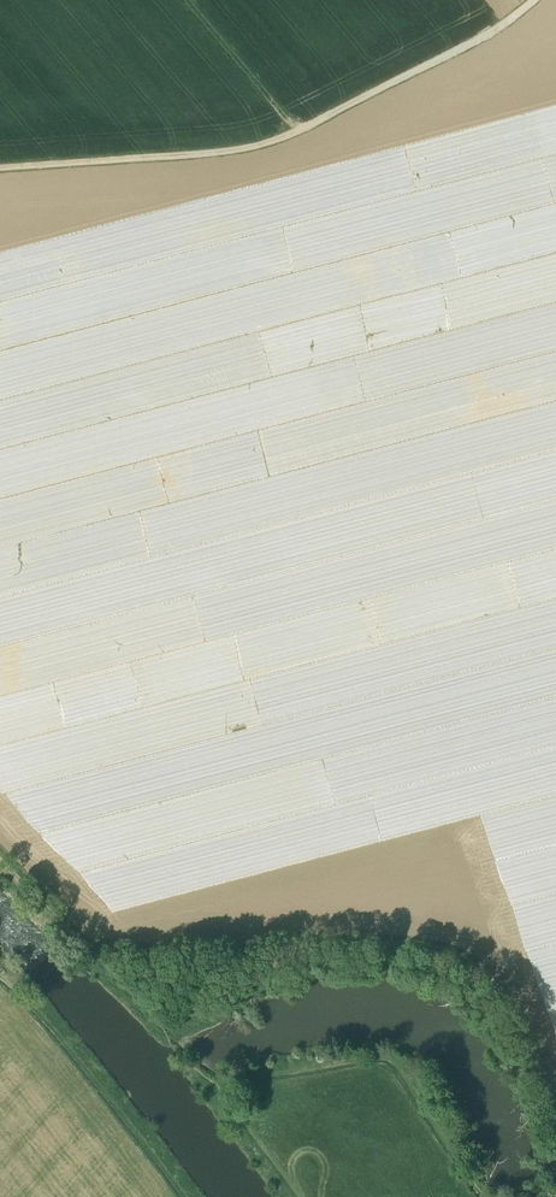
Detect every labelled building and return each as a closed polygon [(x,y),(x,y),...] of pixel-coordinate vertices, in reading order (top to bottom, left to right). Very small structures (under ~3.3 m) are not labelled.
[(58,844),(65,869),(86,863),(81,847),(78,848),(77,843),(68,846),(67,842),(58,844)]
